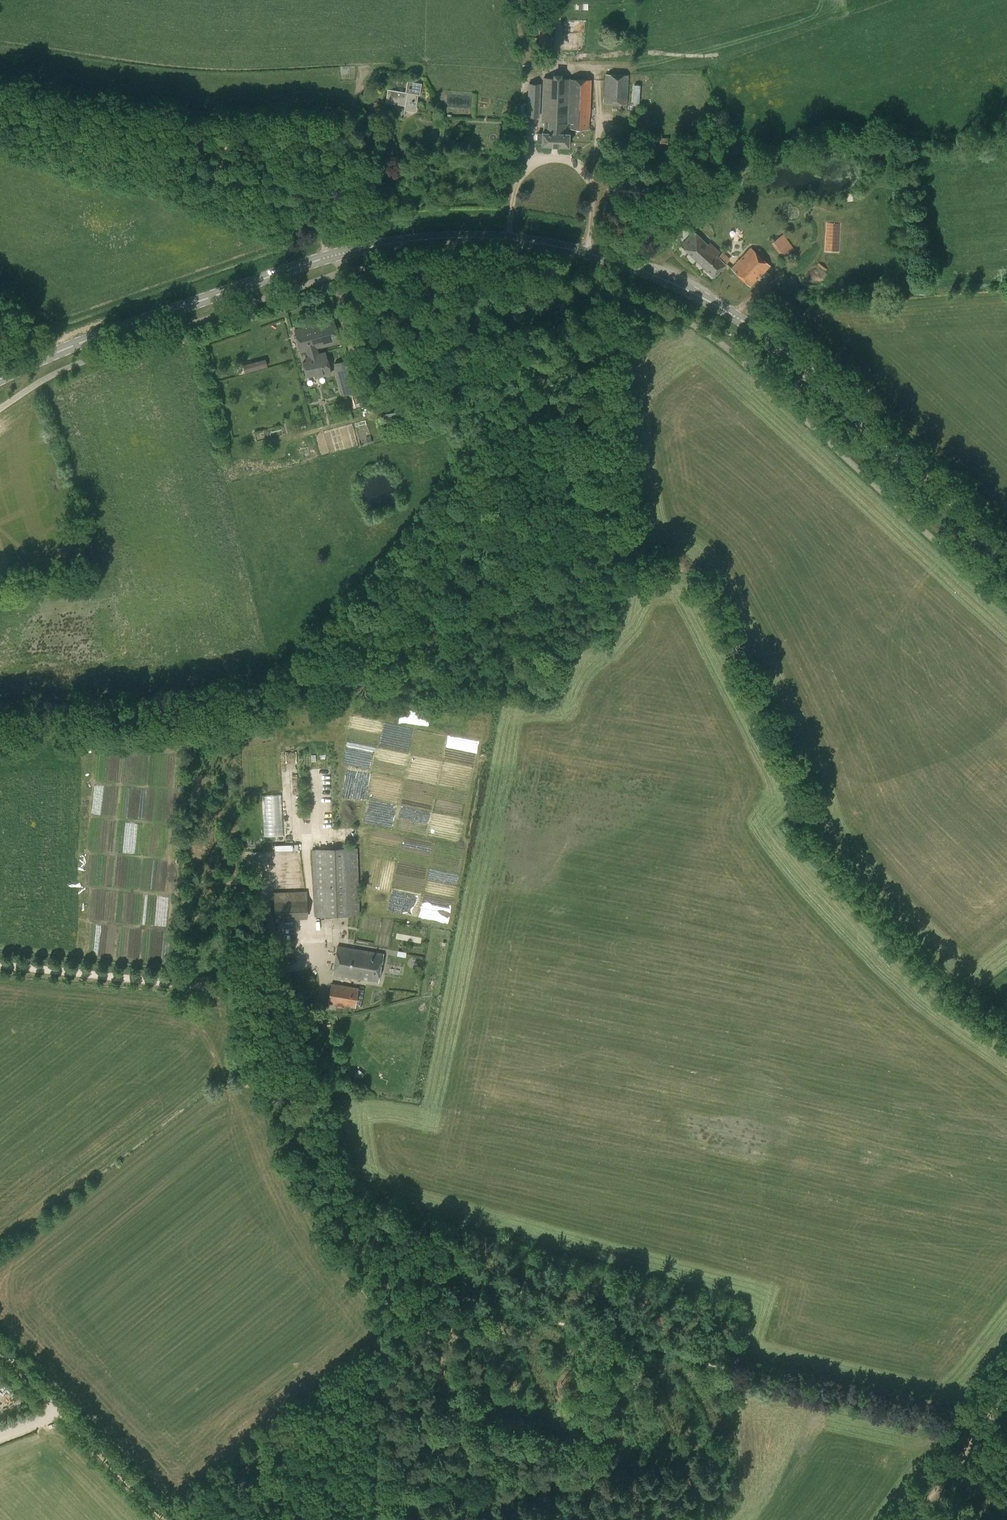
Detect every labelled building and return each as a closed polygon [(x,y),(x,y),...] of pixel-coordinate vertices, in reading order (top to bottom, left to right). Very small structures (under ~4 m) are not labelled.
[(604,90),(603,103),(627,104),(628,75),(605,74),(604,81),(601,81),(601,90),(604,90)] [(537,142),(541,143),(541,145),(568,146),(569,133),(567,133),(567,128),(588,129),(590,80),(543,78),(541,122),(544,122),(543,132),(542,132),(542,134),(537,134),(537,142)] [(407,81),(405,92),(387,89),(385,102),(404,106),(404,109),(415,111),(417,95),(419,95),(421,83),(407,81)] [(540,83),(528,83),(527,105),(520,105),(520,117),(526,117),(539,117),(540,83)] [(342,134),(343,125),(325,123),(324,133),(342,134)] [(683,247),(713,277),(725,264),(716,255),(719,252),(710,243),(708,245),(696,234),(683,247)] [(782,258),(794,249),(783,234),(771,243),(782,258)] [(730,268),(750,287),(770,266),(750,247),(730,268)] [(326,357),(322,358),(321,355),(318,356),(316,349),(340,342),(334,320),(295,330),(301,352),(307,351),(310,361),(304,363),(307,376),(322,372),(322,376),(330,373),(326,357)] [(334,363),(342,396),(360,391),(351,359),(334,363)] [(358,847),(311,849),(314,917),(360,915),(358,847)] [(307,890),(274,891),(275,918),(307,918),(307,890)] [(383,954),(337,946),(333,974),(378,982),(383,954)] [(328,1003),(355,1008),(358,987),(331,983),(328,1003)]
